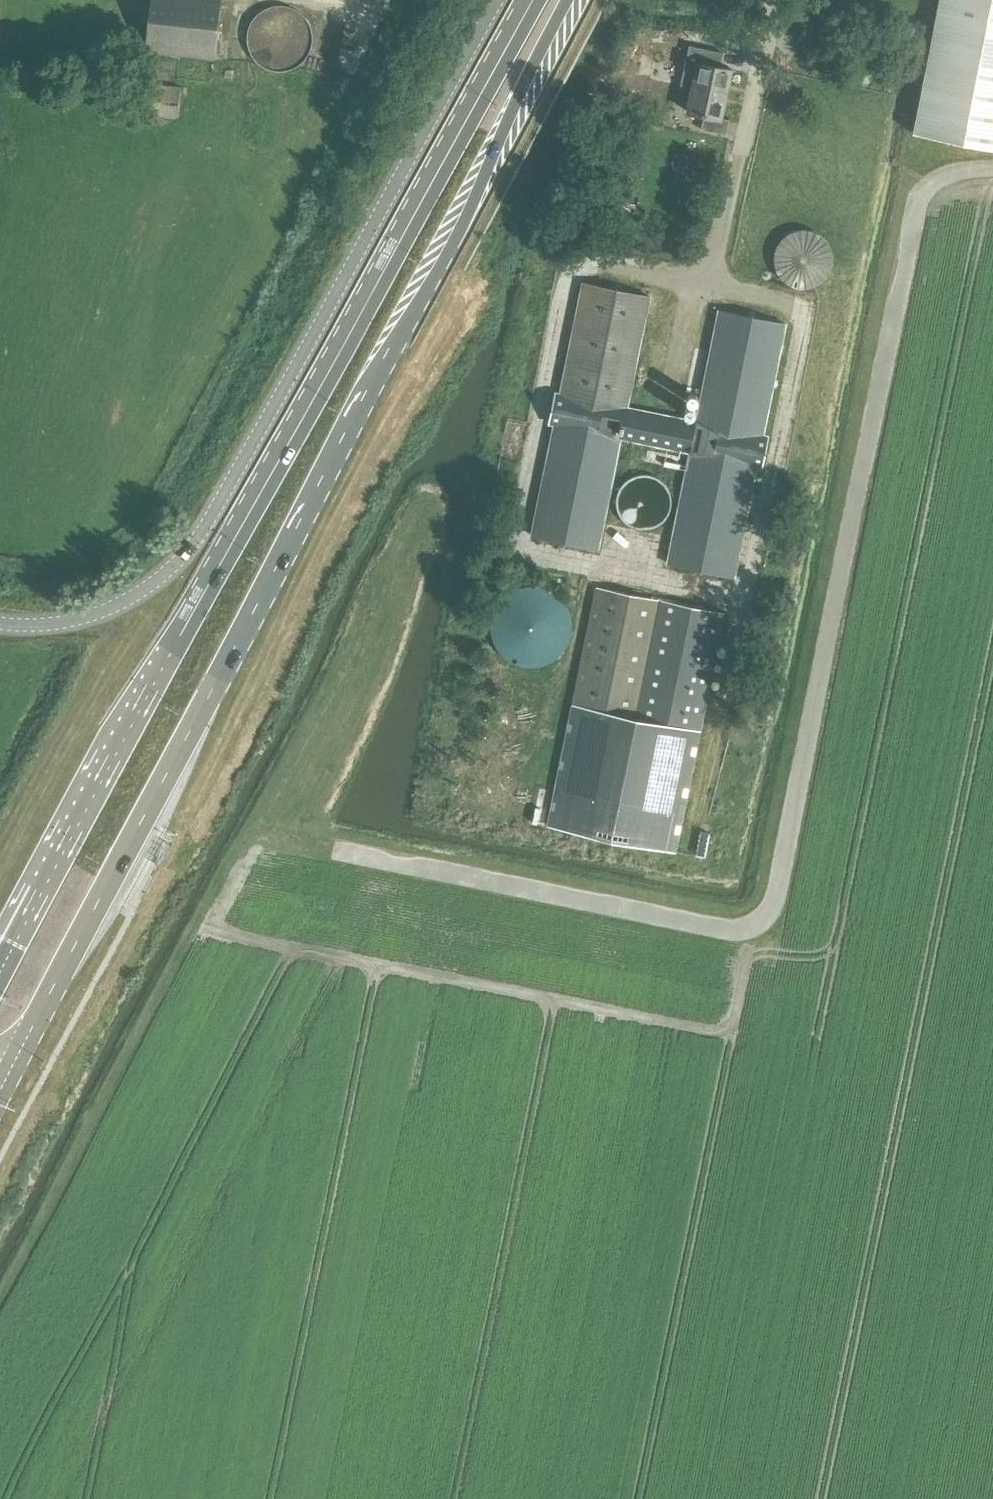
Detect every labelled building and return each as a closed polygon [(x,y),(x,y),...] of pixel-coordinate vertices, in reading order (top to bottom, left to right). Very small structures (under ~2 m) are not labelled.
[(215,58),(221,0),(151,0),(145,49),(215,58)] [(992,145),(992,0),(941,0),(917,132),(992,145)] [(309,50),(311,38),(309,26),(302,16),(292,9),(280,7),(268,9),(258,16),(251,26),(249,38),(251,50),(258,60),(268,67),(280,70),(292,67),(302,60),(309,50)] [(683,82),(693,84),(726,91),(731,66),(711,62),(713,50),(690,45),(683,82)] [(130,111),(178,116),(181,86),(133,80),(130,111)] [(721,118),(726,91),(693,84),(688,109),(705,113),(703,126),(725,131),(728,119),(721,118)] [(777,248),(774,258),(774,269),(778,278),(786,286),(795,291),(806,292),(816,290),(825,284),(831,275),(834,265),(833,255),(829,245),(822,237),(813,233),(802,231),(792,234),(783,240),(777,248)] [(765,431),(764,431),(786,322),(719,308),(696,418),(628,404),(650,294),(583,280),(561,390),(558,389),(551,424),(553,424),(531,534),(598,547),(621,436),(690,450),(668,561),(735,575),(757,465),(758,466),(765,431)] [(640,497),(648,512),(664,502),(657,491),(663,487),(651,467),(626,482),(636,499),(640,497)] [(569,584),(503,587),(504,605),(495,606),(497,659),(573,655),(569,584)] [(723,611),(596,586),(548,831),(674,855),(723,611)]
